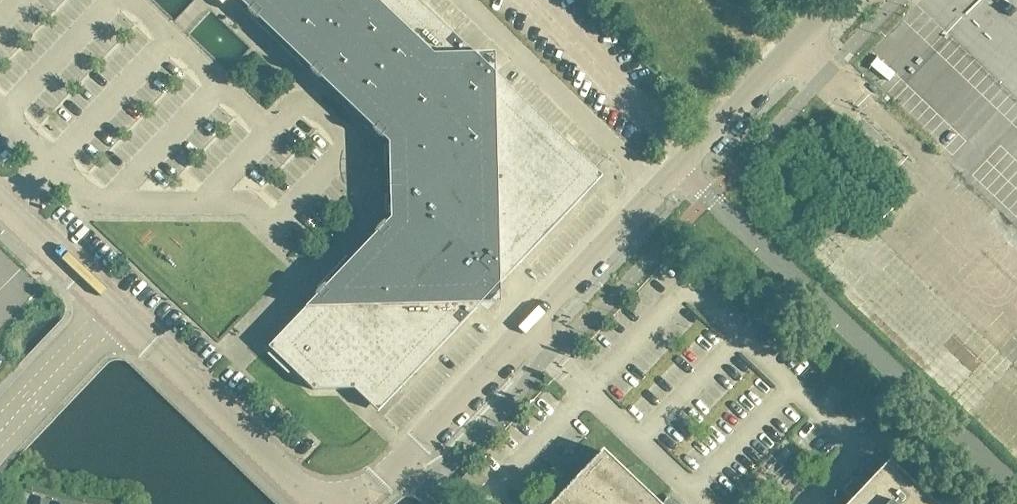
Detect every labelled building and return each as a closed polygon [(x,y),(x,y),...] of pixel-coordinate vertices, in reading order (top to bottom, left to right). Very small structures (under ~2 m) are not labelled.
[(602,176),(417,0),(238,0),(389,143),(390,219),(314,299),(268,347),(313,389),(354,388),(377,411),(400,387),(602,176)] [(603,450),(551,503),(659,503),(603,450)] [(889,461),(862,489),(859,487),(852,494),(855,496),(848,503),(935,503),(889,461)]
